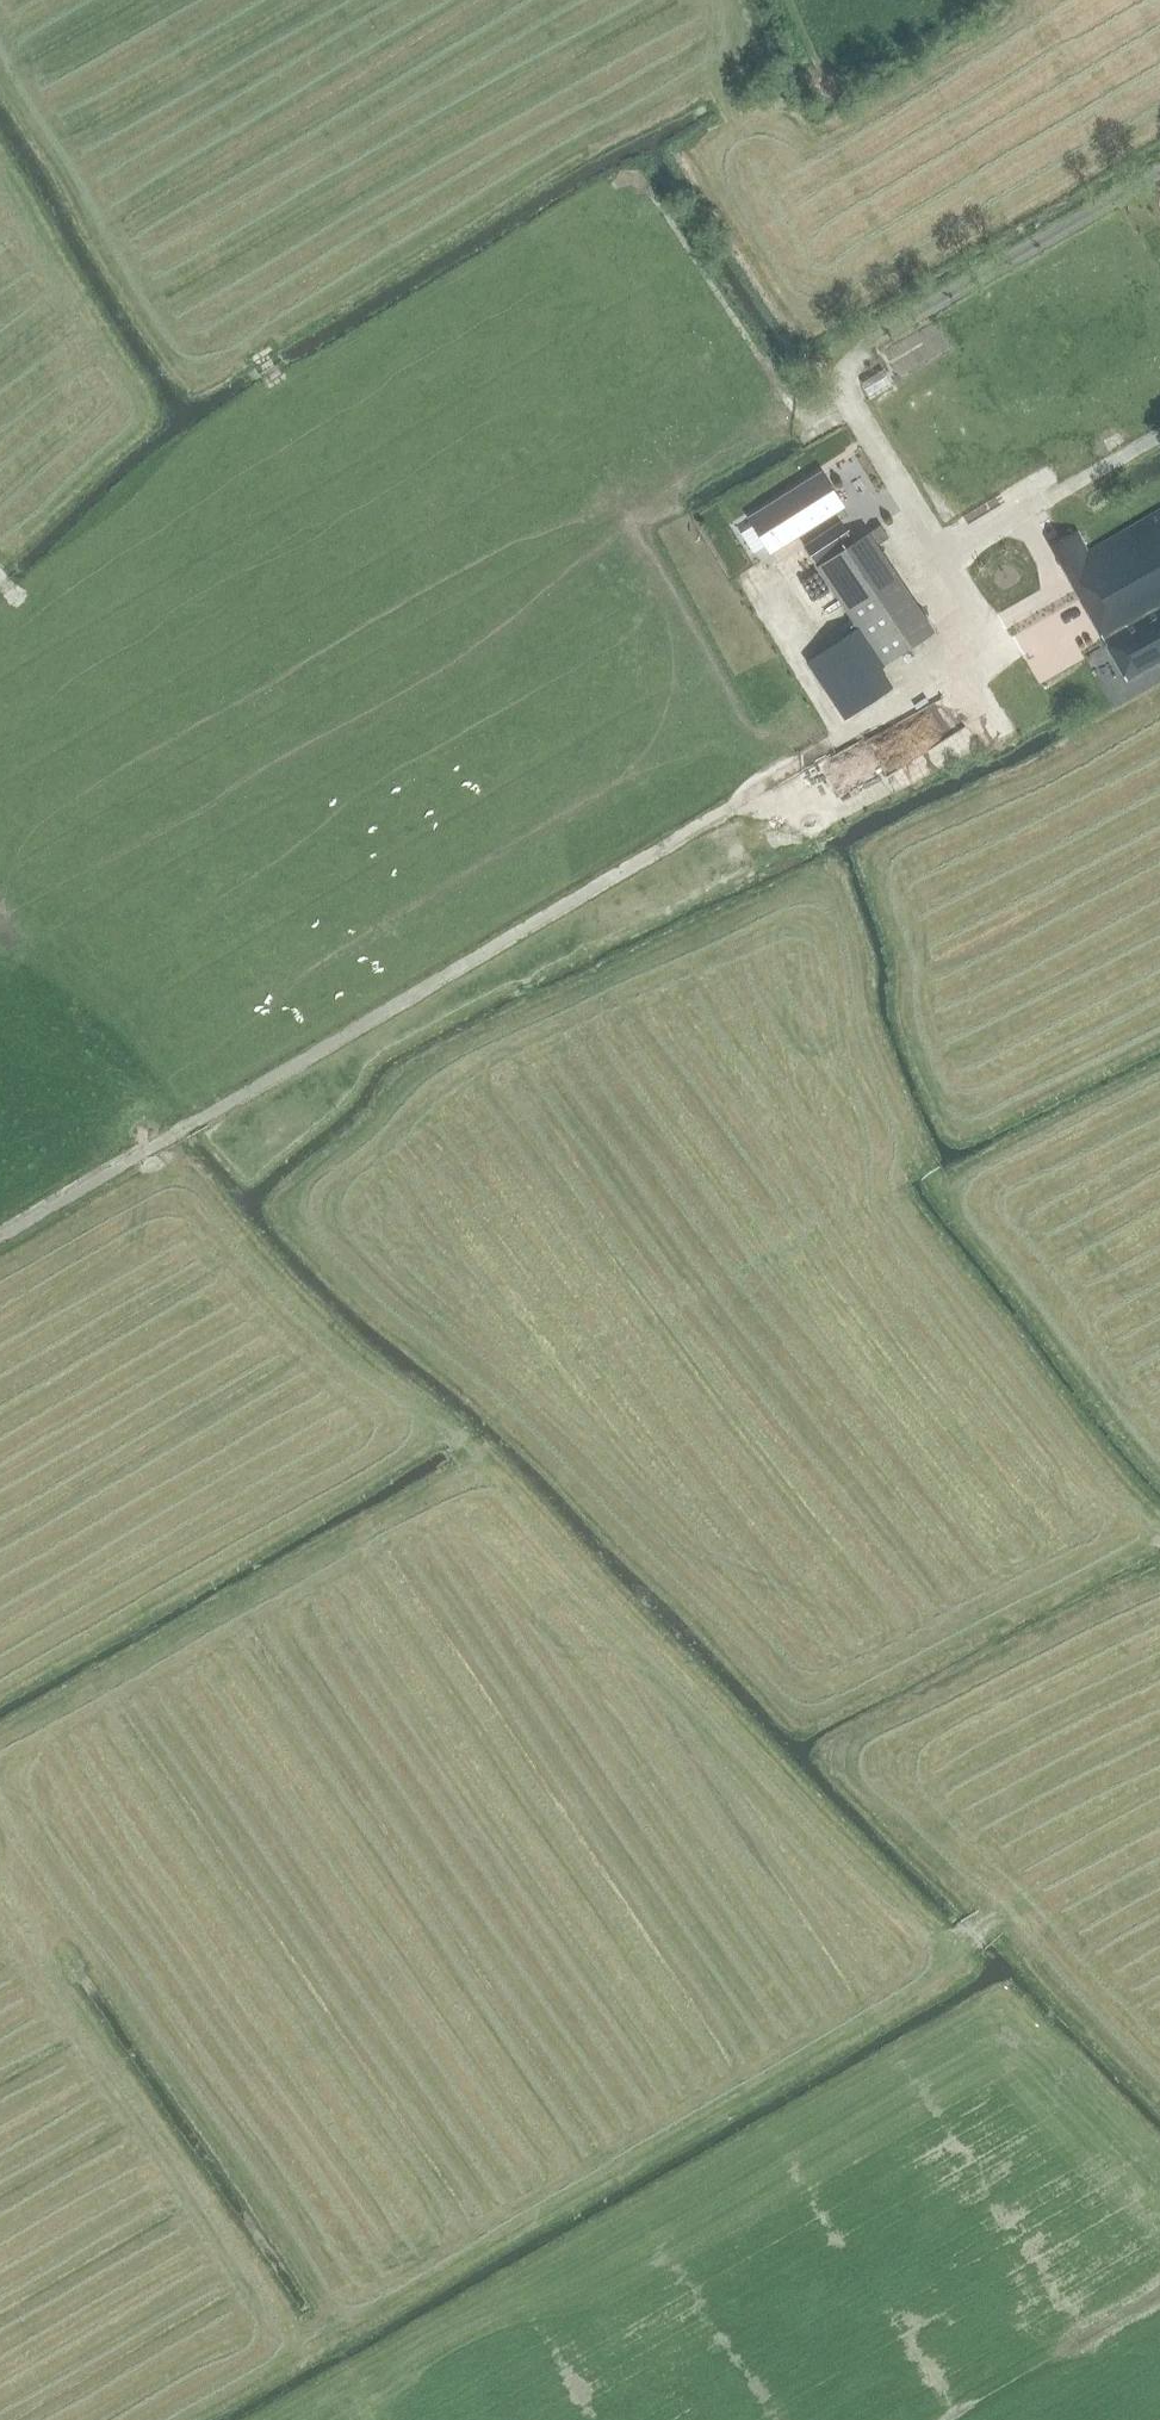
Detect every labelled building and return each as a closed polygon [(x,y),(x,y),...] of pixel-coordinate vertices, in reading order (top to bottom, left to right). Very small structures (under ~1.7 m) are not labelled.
[(748,519),(768,551),(781,543),(781,544),(841,505),(827,483),(816,490),(809,480),(760,511),(761,511),(748,519)] [(1049,546),(1127,680),(1159,661),(1159,510),(1087,553),(1075,531),(1049,546)] [(841,522),(806,546),(817,563),(853,539),(841,522)] [(935,631),(869,532),(816,567),(882,666),(935,631)] [(1087,700),(1090,707),(1103,701),(1090,669),(1046,687),(1056,712),(1087,700)]
